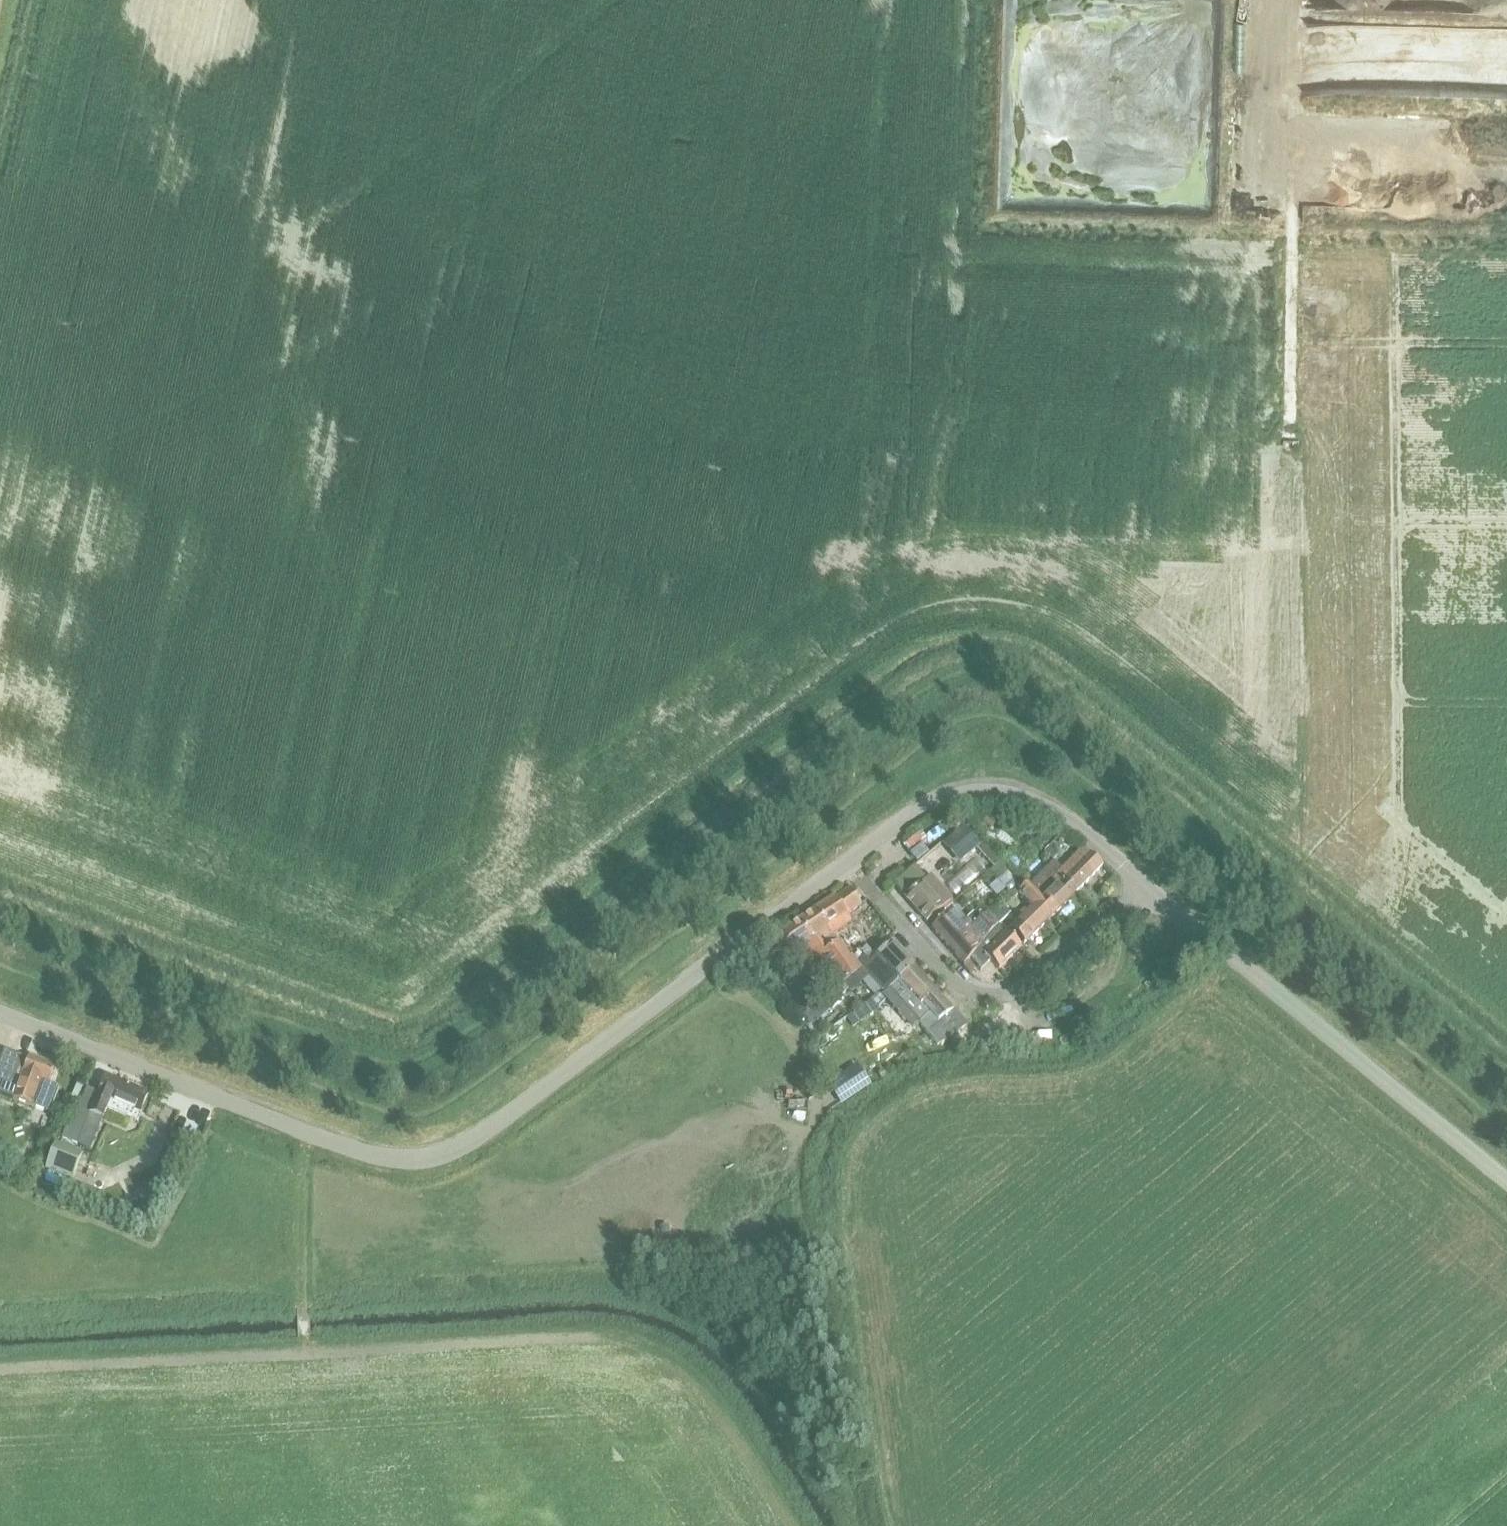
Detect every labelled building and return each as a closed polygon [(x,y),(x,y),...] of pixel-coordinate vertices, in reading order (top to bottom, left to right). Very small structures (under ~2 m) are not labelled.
[(1428,43),(1429,34),(1420,33),(1417,78),(1435,79),(1438,44),(1428,43)] [(945,817),(926,828),(924,825),(907,836),(917,852),(953,830),(945,817)] [(964,830),(946,846),(962,864),(980,849),(964,830)] [(1084,848),(1062,870),(1058,875),(1076,894),(1103,867),(1084,848)] [(990,874),(1003,888),(1015,878),(1002,863),(990,874)] [(1058,875),(1062,870),(1055,864),(1037,882),(1035,881),(1029,887),(1056,914),(1076,894),(1058,875)] [(906,899),(927,923),(952,901),(932,877),(906,899)] [(1056,914),(1029,887),(1028,885),(1020,893),(1035,908),(1012,932),(1025,945),(1056,914)] [(825,946),(823,943),(832,936),(827,928),(861,905),(850,888),(800,922),(819,951),(825,946)] [(970,960),(973,957),(993,932),(999,925),(994,919),(983,906),(959,927),(948,914),(933,929),(965,965),(970,960)] [(1003,911),(994,919),(999,925),(1000,925),(1009,917),(1003,911)] [(846,983),(861,969),(859,966),(860,965),(859,965),(852,956),(849,958),(838,943),(828,950),(825,946),(819,951),(800,922),(772,942),(784,959),(805,944),(813,956),(816,961),(823,956),(836,975),(831,979),(837,987),(844,981),(846,983)] [(1021,948),(1000,925),(999,925),(993,932),(973,957),(970,960),(980,971),(991,961),(999,969),(1021,948)] [(846,983),(850,989),(868,974),(882,991),(890,989),(914,968),(914,967),(893,943),(892,944),(889,939),(859,965),(860,965),(859,966),(861,969),(846,983)] [(773,943),(766,947),(772,957),(779,953),(773,943)] [(914,968),(890,989),(911,1014),(906,1019),(920,1037),(926,1032),(938,1046),(950,1039),(957,1048),(974,1035),(967,1026),(914,968)] [(853,1029),(887,1010),(879,997),(846,1016),(853,1029)] [(990,1036),(1006,1032),(1004,1023),(987,1027),(990,1036)] [(1066,1042),(1071,1052),(1084,1046),(1079,1036),(1066,1042)] [(30,1057),(28,1060),(5,1051),(0,1063),(0,1079),(19,1086),(14,1100),(50,1113),(60,1088),(50,1084),(56,1067),(30,1057)] [(90,1115),(102,1120),(106,1110),(136,1123),(148,1095),(105,1076),(98,1093),(88,1088),(72,1127),(69,1125),(63,1139),(78,1145),(90,1115)] [(47,1168),(74,1179),(83,1156),(56,1145),(47,1168)]
